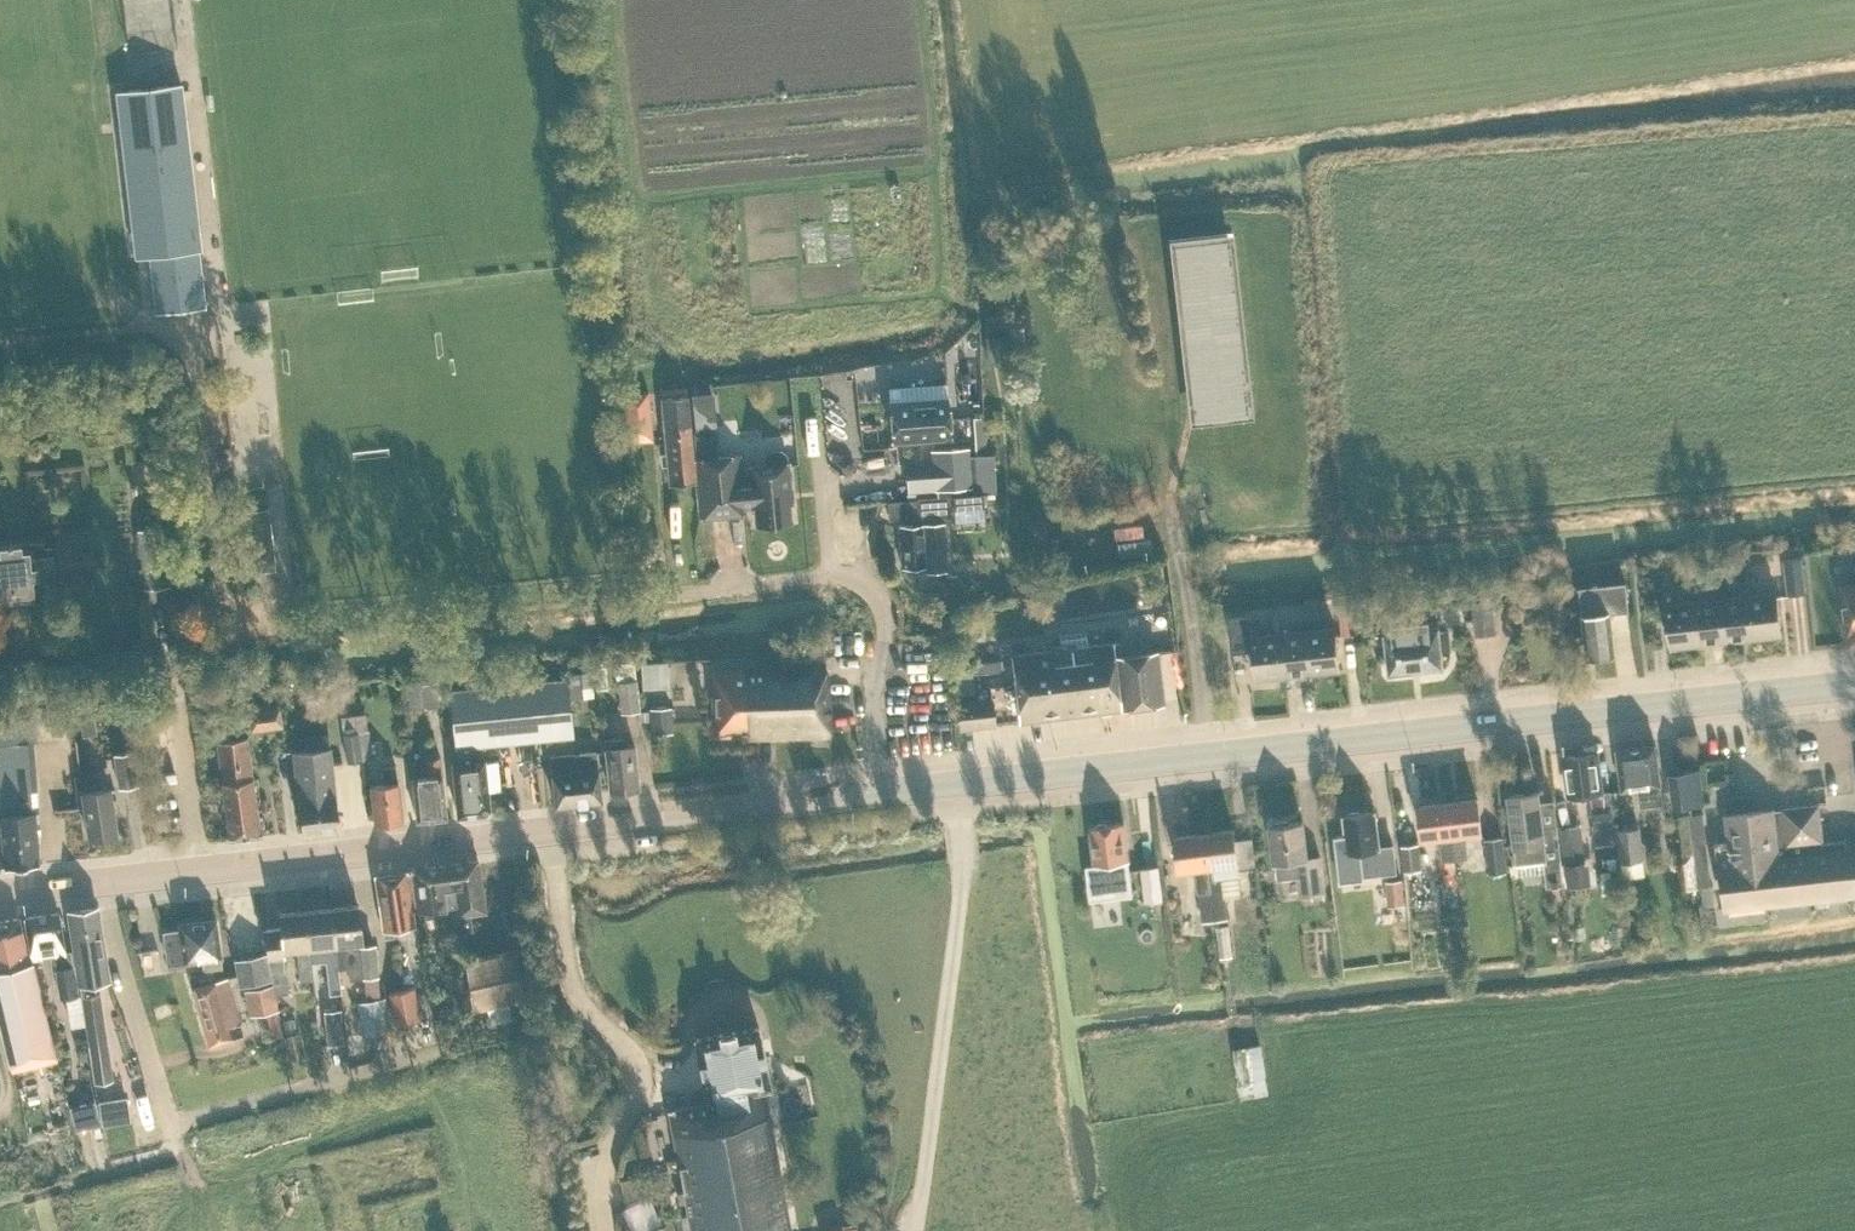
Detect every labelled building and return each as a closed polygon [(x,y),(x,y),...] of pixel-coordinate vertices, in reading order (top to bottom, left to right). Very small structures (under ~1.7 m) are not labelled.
[(156,312),(204,306),(198,249),(200,249),(181,85),(130,91),(135,131),(122,133),(133,237),(146,235),(149,255),(150,255),(156,312)] [(1185,333),(1191,385),(1227,381),(1230,416),(1243,414),(1240,380),(1226,239),(1171,245),(1180,333),(1185,333)] [(694,480),(686,395),(660,397),(668,483),(694,480)] [(889,401),(892,441),(950,437),(947,397),(889,401)] [(651,428),(649,404),(623,406),(625,430),(651,428)] [(754,522),(788,519),(786,488),(789,488),(786,451),(781,448),(768,449),(763,456),(764,465),(750,466),(751,486),(742,486),(739,454),(717,456),(714,429),(693,431),(695,458),(692,458),(694,480),(695,480),(698,515),(744,511),(743,505),(753,504),(754,522)] [(935,490),(972,486),(968,446),(931,449),(935,490)] [(899,525),(898,525),(899,538),(900,538),(901,565),(924,563),(924,569),(945,567),(942,522),(952,521),(951,508),(984,506),(983,491),(996,490),(993,453),(986,454),(976,455),(973,455),(976,492),(950,494),(916,497),(916,498),(917,517),(918,523),(911,524),(899,525)] [(60,586),(56,546),(43,548),(43,542),(34,543),(34,541),(0,545),(0,600),(40,596),(39,588),(60,586)] [(1806,592),(1802,557),(1783,559),(1788,595),(1806,592)] [(1841,585),(1848,646),(1854,645),(1854,583),(1841,585)] [(1587,656),(1614,653),(1610,612),(1610,611),(1608,594),(1603,595),(1602,588),(1586,590),(1588,614),(1583,615),(1587,656)] [(1753,638),(1781,634),(1777,592),(1749,595),(1753,638)] [(1726,641),(1753,638),(1749,595),(1721,598),(1726,641)] [(1698,644),(1726,641),(1721,598),(1694,601),(1698,644)] [(1476,636),(1496,634),(1492,601),(1473,603),(1476,636)] [(1670,647),(1698,644),(1694,601),(1666,604),(1670,647)] [(1357,620),(1356,604),(1339,606),(1341,622),(1357,620)] [(1230,617),(1233,652),(1253,649),(1256,679),(1284,676),(1279,633),(1252,636),(1250,615),(1230,617)] [(978,637),(983,628),(979,619),(968,619),(962,627),(966,636),(978,637)] [(1389,673),(1443,667),(1438,620),(1384,626),(1389,673)] [(1312,672),(1340,669),(1335,627),(1307,630),(1312,672)] [(1110,642),(1100,643),(1099,630),(1072,633),(1074,646),(1012,653),(1020,720),(1118,708),(1118,706),(1162,701),(1156,652),(1112,657),(1110,642)] [(1284,676),(1312,672),(1307,630),(1279,633),(1284,676)] [(965,651),(963,633),(956,634),(958,652),(965,651)] [(784,661),(824,660),(823,644),(784,645),(784,661)] [(642,688),(656,687),(654,661),(640,661),(642,688)] [(747,737),(829,734),(827,683),(825,683),(825,662),(742,666),(742,670),(711,671),(713,734),(747,733),(747,737)] [(639,711),(635,669),(616,670),(620,713),(639,711)] [(570,697),(591,694),(588,672),(567,675),(570,697)] [(476,688),(456,690),(449,690),(454,744),(450,745),(457,815),(484,814),(488,809),(484,760),(483,760),(481,743),(550,736),(572,734),(566,679),(476,688)] [(437,682),(406,683),(408,708),(438,706),(437,682)] [(284,726),(281,706),(249,710),(251,731),(284,726)] [(651,733),(671,731),(670,706),(649,707),(651,733)] [(367,728),(365,711),(340,714),(346,761),(372,758),(369,728),(367,728)] [(229,836),(261,833),(246,736),(216,740),(221,781),(229,836)] [(609,790),(638,787),(634,745),(623,746),(622,736),(603,738),(609,790)] [(39,863),(35,811),(31,811),(26,741),(0,743),(0,820),(4,867),(39,863)] [(1663,803),(1661,784),(1655,745),(1616,750),(1622,789),(1638,787),(1640,806),(1663,803)] [(301,831),(339,827),(336,797),(335,797),(330,746),(293,750),(298,803),(301,831)] [(132,748),(113,751),(118,788),(138,785),(132,748)] [(586,802),(601,800),(595,751),(549,756),(555,805),(577,803),(577,804),(586,803),(586,802)] [(1611,789),(1602,790),(1597,752),(1563,756),(1569,797),(1591,794),(1594,823),(1615,821),(1611,789)] [(413,776),(416,819),(445,817),(441,755),(425,756),(427,775),(413,776)] [(374,823),(401,821),(397,781),(395,764),(382,765),(383,782),(370,784),(374,823)] [(1674,807),(1703,803),(1698,769),(1670,773),(1674,807)] [(88,839),(117,834),(110,788),(81,792),(88,839)] [(1549,885),(1564,884),(1557,824),(1542,826),(1538,791),(1509,794),(1515,845),(1514,845),(1516,862),(1546,859),(1549,885)] [(1458,834),(1481,832),(1477,798),(1448,801),(1455,859),(1467,858),(1465,840),(1459,841),(1458,834)] [(1455,859),(1448,801),(1418,805),(1423,839),(1446,836),(1447,843),(1441,843),(1445,878),(1457,877),(1455,859)] [(1822,842),(1821,840),(1822,840),(1818,804),(1782,808),(1782,812),(1772,813),(1772,809),(1727,814),(1732,859),(1720,861),(1725,907),(1854,893),(1854,838),(1822,842)] [(1346,834),(1335,836),(1341,882),(1365,878),(1364,875),(1397,871),(1394,844),(1380,846),(1375,810),(1343,814),(1346,834)] [(1307,857),(1303,820),(1288,822),(1288,820),(1275,821),(1276,823),(1271,824),(1277,878),(1297,876),(1300,894),(1324,891),(1320,855),(1307,857)] [(1594,823),(1592,823),(1595,844),(1617,841),(1615,821),(1594,823)] [(1114,897),(1132,894),(1124,822),(1091,826),(1095,864),(1086,865),(1090,895),(1113,892),(1114,897)] [(1589,888),(1582,825),(1560,828),(1568,891),(1589,888)] [(1646,874),(1640,825),(1616,828),(1622,877),(1646,874)] [(1204,832),(1215,919),(1228,917),(1222,876),(1240,874),(1234,828),(1204,832)] [(1203,920),(1215,919),(1204,832),(1175,836),(1179,869),(1202,866),(1203,873),(1197,874),(1203,920)] [(1489,873),(1506,870),(1501,836),(1484,838),(1489,873)] [(1423,869),(1419,842),(1401,844),(1404,872),(1423,869)] [(470,912),(485,910),(477,859),(411,868),(411,869),(417,909),(418,911),(457,904),(462,931),(473,929),(470,912)] [(1163,899),(1159,865),(1140,867),(1145,902),(1163,899)] [(413,909),(417,909),(411,869),(375,875),(384,938),(394,937),(393,929),(415,926),(413,909)] [(1405,904),(1402,878),(1385,880),(1388,905),(1405,904)] [(1711,885),(1711,884),(1701,885),(1704,908),(1715,907),(1713,884),(1711,885)] [(337,968),(338,968),(348,967),(349,978),(365,976),(367,995),(379,993),(374,943),(361,944),(360,941),(362,940),(358,904),(331,907),(335,943),(336,943),(337,954),(336,954),(337,968)] [(74,952),(103,948),(97,906),(67,910),(74,952)] [(341,991),(338,968),(337,968),(336,954),(337,954),(336,943),(335,943),(331,907),(306,909),(309,946),(310,946),(311,961),(325,960),(329,993),(341,991)] [(311,961),(310,946),(309,946),(306,909),(279,912),(280,926),(265,928),(270,970),(275,994),(289,992),(283,949),(297,947),(300,978),(313,977),(311,961)] [(58,911),(24,916),(28,945),(30,958),(49,955),(51,969),(55,969),(59,995),(77,992),(70,952),(64,952),(58,911)] [(56,1059),(31,961),(29,962),(19,917),(0,920),(0,1025),(12,1071),(56,1059)] [(163,931),(167,954),(168,963),(201,959),(202,969),(223,966),(214,919),(179,923),(180,929),(163,931)] [(1234,954),(1230,923),(1216,925),(1220,956),(1234,954)] [(472,1008),(533,993),(526,945),(465,961),(472,1008)] [(103,948),(74,952),(80,994),(88,1043),(93,1082),(112,1079),(107,1040),(100,991),(95,992),(93,981),(108,979),(103,948)] [(239,986),(271,979),(266,952),(233,958),(239,986)] [(236,1024),(240,1022),(227,976),(215,979),(214,979),(212,970),(188,975),(208,1044),(240,1035),(236,1024)] [(250,1014),(277,1008),(272,983),(245,988),(250,1014)] [(420,1019),(414,985),(387,991),(393,1025),(420,1019)] [(392,1030),(385,995),(356,1001),(363,1036),(392,1030)] [(81,1007),(68,1009),(71,1026),(84,1024),(81,1007)] [(343,1042),(340,1008),(325,1009),(328,1043),(343,1042)] [(764,1085),(772,1083),(761,1022),(697,1034),(709,1100),(671,1107),(694,1230),(790,1230),(764,1085)] [(305,1056),(299,1031),(283,1034),(288,1059),(305,1056)] [(1234,1049),(1241,1100),(1270,1096),(1263,1045),(1260,1045),(1234,1049)] [(819,1222),(821,1230),(842,1230),(840,1218),(819,1222)]
